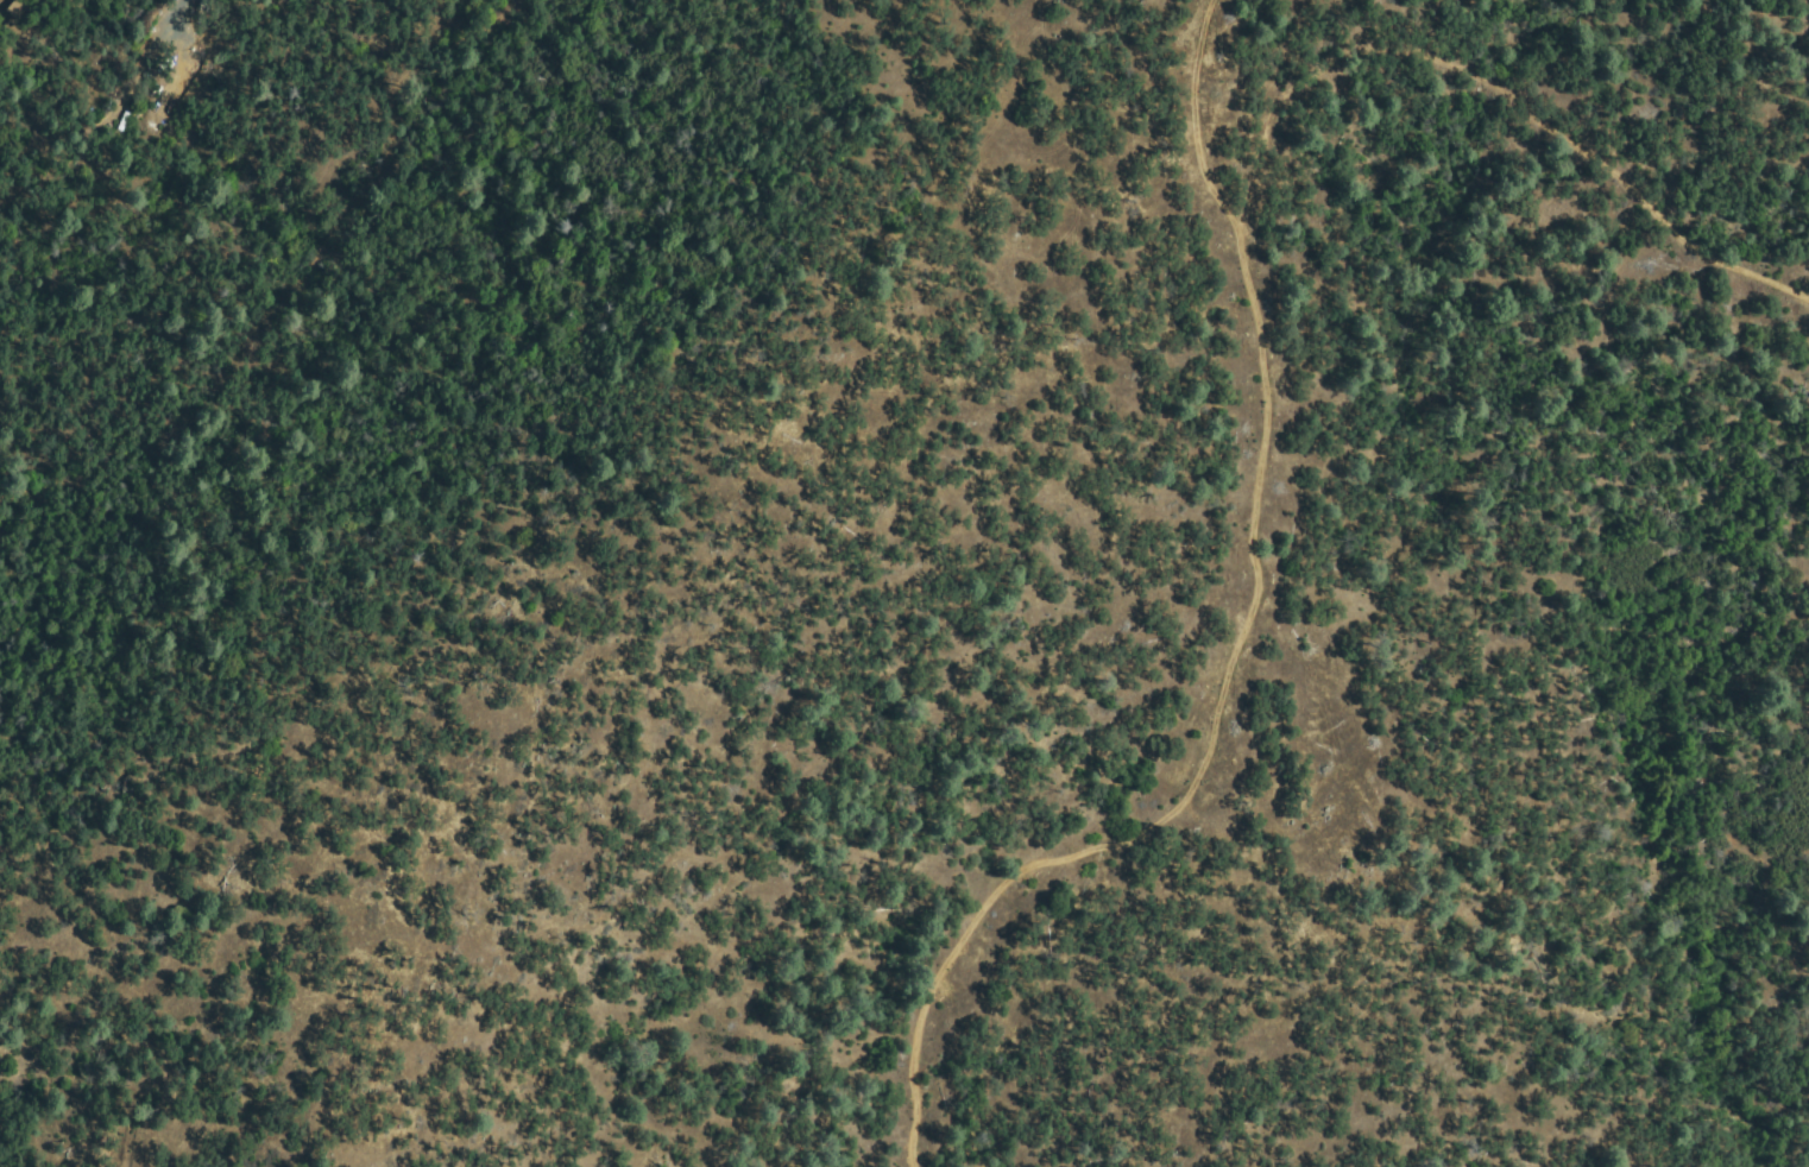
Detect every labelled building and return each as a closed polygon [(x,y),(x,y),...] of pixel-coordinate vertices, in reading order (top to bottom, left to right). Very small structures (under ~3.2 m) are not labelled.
[(6,11),(16,0),(18,0),(26,8),(15,20),(6,11)]
